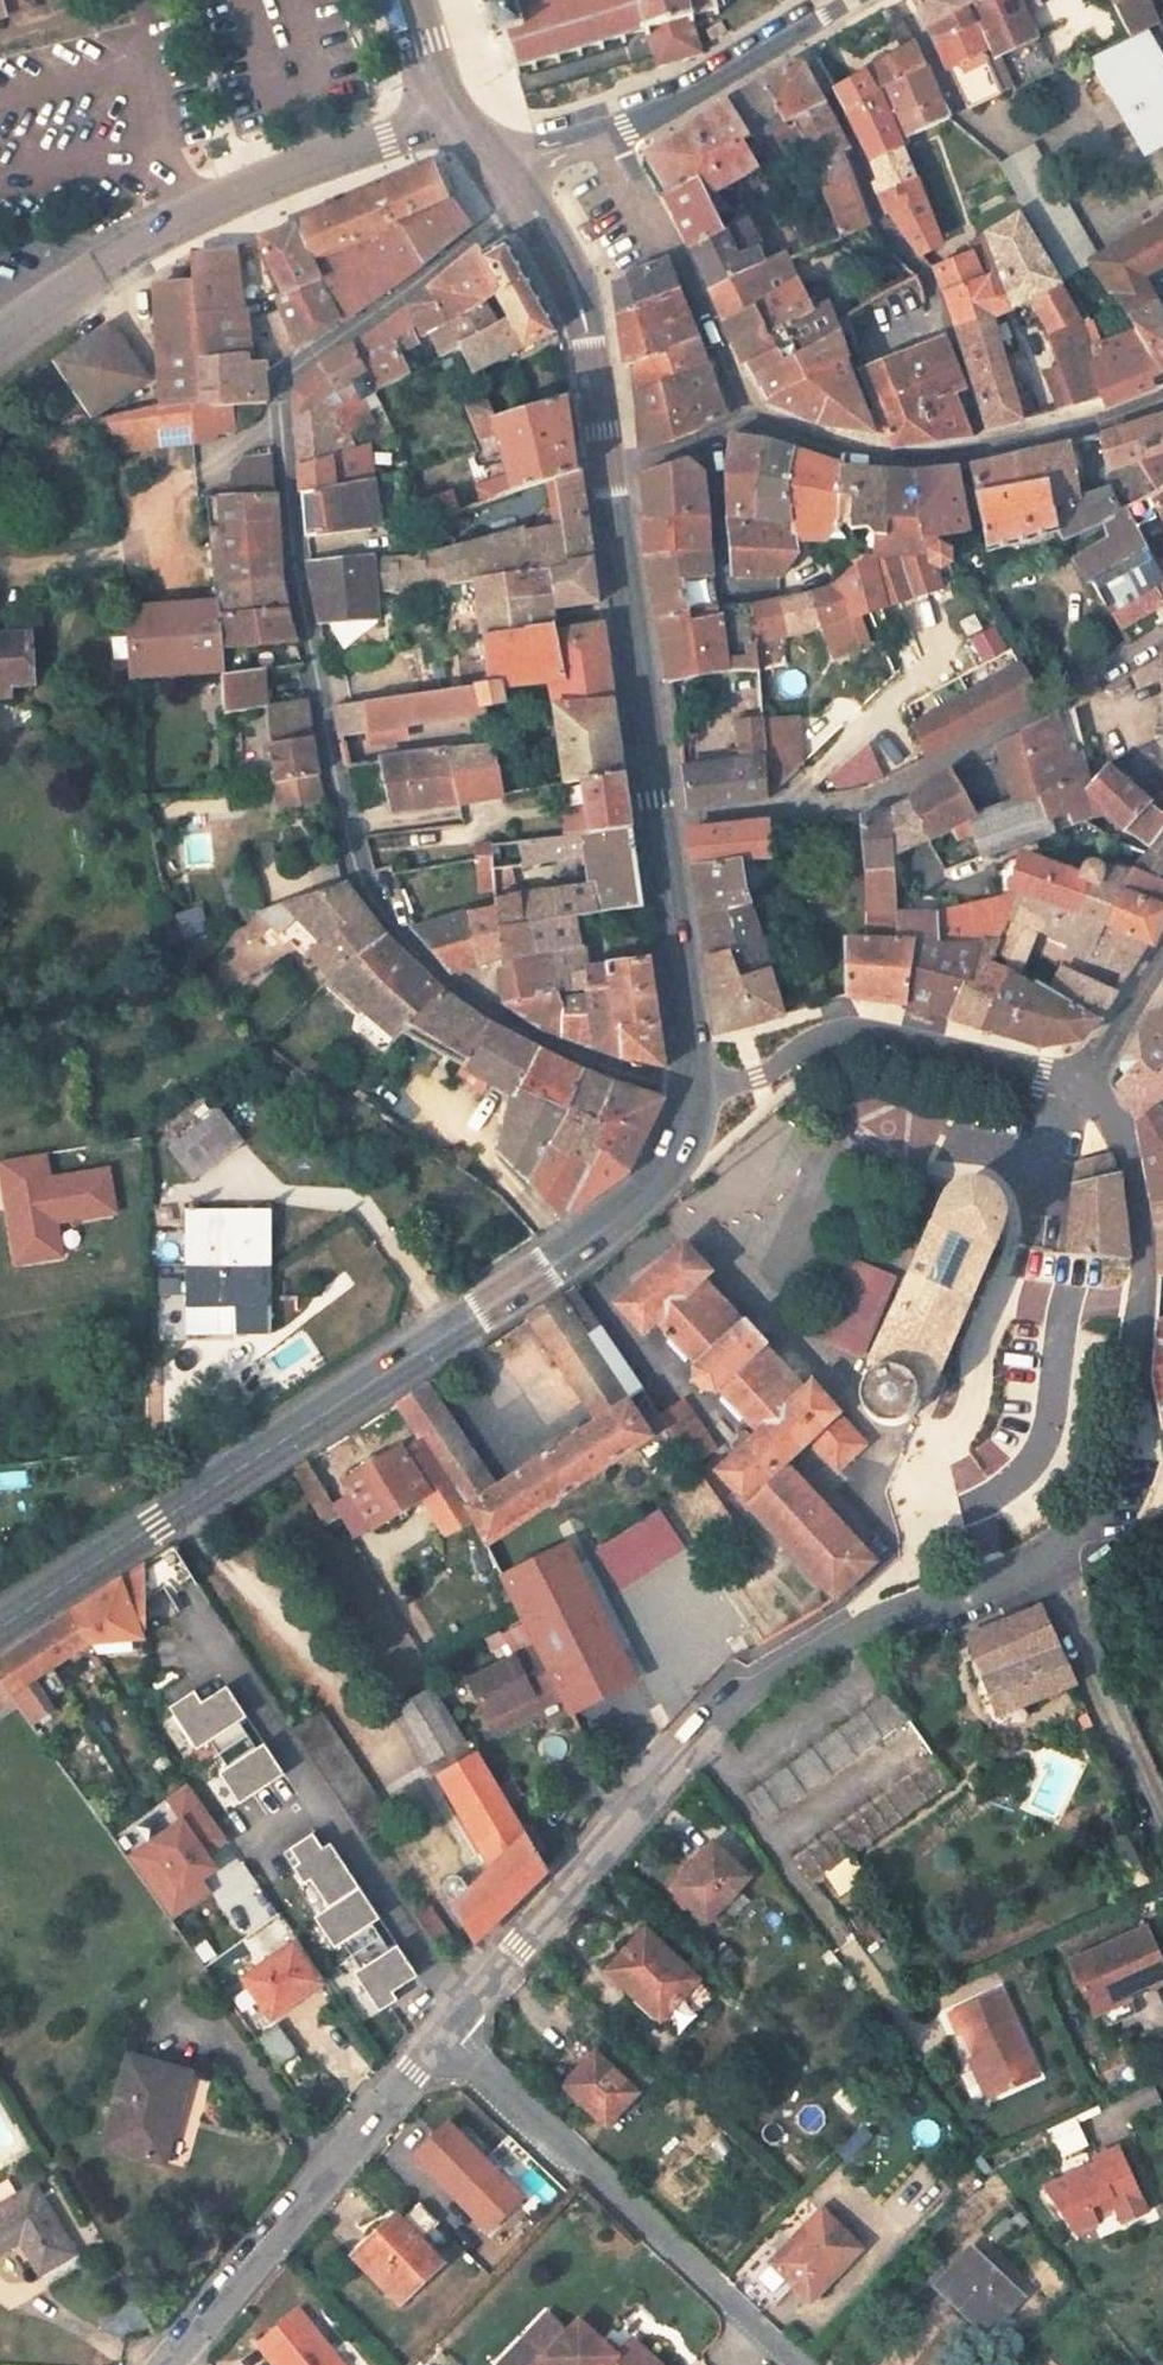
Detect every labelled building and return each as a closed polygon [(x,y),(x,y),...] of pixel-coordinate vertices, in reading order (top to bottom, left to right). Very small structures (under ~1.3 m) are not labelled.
[(6,18),(6,15),(35,7),(34,0),(0,0),(0,20),(6,18)] [(703,51),(693,18),(713,12),(714,17),(719,15),(717,10),(724,8),(731,0),(486,0),(484,4),(481,4),(482,9),(479,10),(480,14),(483,14),(484,17),(486,17),(486,18),(489,18),(493,29),(490,30),(490,32),(488,33),(489,36),(487,37),(488,41),(492,41),(493,46),(496,45),(502,47),(507,47),(516,76),(520,75),(519,70),(531,66),(533,72),(537,70),(536,65),(555,59),(557,64),(561,62),(560,58),(576,53),(578,58),(583,56),(581,51),(598,46),(600,51),(605,49),(603,44),(620,39),(622,44),(627,43),(625,37),(644,32),(655,70),(704,56),(703,51)] [(968,0),(913,0),(927,28),(962,10),(971,6),(968,0)] [(1003,95),(1050,73),(1018,0),(968,0),(971,6),(996,57),(987,61),(1003,95)] [(1146,0),(1112,0),(1114,5),(1131,37),(1154,27),(1151,17),(1152,16),(1146,0)] [(908,78),(925,68),(893,7),(882,14),(903,53),(834,92),(846,114),(878,96),(877,95),(880,94),(885,91),(890,88),(889,87),(908,78)] [(962,10),(927,28),(936,46),(971,29),(962,10)] [(712,42),(727,32),(720,22),(705,32),(712,42)] [(936,46),(949,71),(984,55),(971,29),(936,46)] [(949,71),(969,110),(1003,95),(987,61),(984,55),(949,71)] [(767,78),(759,83),(767,97),(785,126),(793,122),(823,107),(801,69),(791,64),(767,78)] [(907,139),(949,119),(937,96),(925,68),(908,78),(889,87),(890,88),(885,91),(907,139)] [(767,97),(759,83),(748,89),(726,102),(748,137),(749,139),(754,137),(756,140),(767,135),(785,126),(767,97)] [(846,114),(873,163),(901,148),(904,146),(880,94),(877,95),(878,96),(846,114)] [(748,175),(758,170),(748,153),(743,143),(748,140),(749,139),(748,137),(726,102),(692,124),(688,130),(645,157),(667,194),(696,177),(705,195),(712,191),(714,194),(739,180),(748,175)] [(847,151),(823,107),(793,122),(803,143),(814,165),(807,168),(819,189),(848,177),(839,155),(847,151)] [(803,143),(793,122),(785,126),(767,135),(756,140),(767,158),(768,160),(803,143)] [(886,194),(914,182),(901,148),(873,163),(886,194)] [(1087,263),(1097,257),(1035,148),(1003,166),(1067,275),(1087,263)] [(432,169),(292,230),(310,263),(445,199),(432,169)] [(764,181),(758,170),(739,180),(738,196),(748,190),(764,181)] [(696,177),(667,194),(664,196),(689,250),(724,233),(723,231),(717,218),(727,213),(714,194),(712,191),(705,195),(696,177)] [(866,229),(848,177),(819,189),(826,202),(840,239),(866,229)] [(891,215),(919,256),(940,247),(914,182),(886,194),(879,197),(887,216),(891,215)] [(445,199),(310,263),(320,281),(341,320),(343,323),(421,267),(469,227),(453,205),(445,199)] [(724,233),(689,250),(708,289),(748,271),(762,264),(761,262),(757,252),(759,251),(748,229),(737,208),(736,214),(735,218),(730,224),(729,228),(723,231),(724,233)] [(1080,320),(1018,217),(979,239),(994,276),(981,281),(978,282),(991,318),(1009,313),(1032,301),(1049,332),(1080,320)] [(1097,257),(1087,263),(1123,319),(1155,299),(1144,280),(1162,270),(1162,218),(1097,257)] [(589,223),(578,229),(586,245),(597,239),(589,223)] [(310,263),(292,230),(259,241),(282,294),(283,297),(320,281),(310,263)] [(505,243),(484,256),(481,257),(503,296),(496,299),(505,314),(508,320),(497,326),(458,346),(460,350),(467,364),(471,374),(556,332),(505,243)] [(247,355),(235,248),(190,255),(193,285),(200,359),(247,355)] [(481,257),(484,256),(478,249),(429,290),(450,324),(485,305),(496,299),(503,296),(481,257)] [(767,259),(761,262),(762,264),(748,271),(763,303),(753,308),(767,337),(781,329),(826,302),(819,287),(802,295),(785,262),(786,261),(783,252),(767,259)] [(936,274),(943,294),(978,282),(981,281),(972,259),(936,274)] [(613,281),(618,318),(677,293),(663,260),(613,281)] [(748,271),(708,289),(724,322),(753,308),(763,303),(748,271)] [(284,361),(341,320),(320,281),(283,297),(282,294),(275,297),(281,311),(266,318),(284,361)] [(956,330),(991,318),(978,282),(943,294),(956,330)] [(200,359),(193,285),(155,287),(162,406),(201,402),(200,359)] [(450,324),(429,290),(408,308),(423,339),(430,335),(450,324)] [(677,293),(618,318),(625,367),(633,364),(695,340),(677,293)] [(505,314),(496,299),(485,305),(494,320),(505,314)] [(1160,374),(1162,372),(1162,314),(1155,299),(1123,319),(1132,331),(1160,374)] [(826,302),(781,329),(789,344),(795,356),(837,333),(826,302)] [(485,305),(450,324),(430,335),(441,359),(460,350),(458,346),(497,326),(494,320),(485,305)] [(767,355),(777,350),(789,344),(781,329),(767,337),(753,308),(724,322),(745,365),(767,355)] [(414,346),(401,314),(353,348),(374,392),(420,371),(410,348),(414,346)] [(987,429),(1020,420),(1019,417),(1034,413),(1028,393),(1014,397),(991,318),(956,330),(987,429)] [(1102,366),(1094,346),(1089,348),(1081,324),(1080,320),(1049,332),(1047,333),(1059,371),(1048,374),(1062,409),(1100,400),(1090,372),(1102,366)] [(1089,348),(1094,346),(1099,344),(1091,320),(1081,324),(1089,348)] [(110,328),(57,363),(92,415),(145,380),(110,328)] [(1099,344),(1094,346),(1102,366),(1090,372),(1100,400),(1103,408),(1152,390),(1148,379),(1160,374),(1132,331),(1099,344)] [(748,371),(767,401),(769,404),(818,426),(871,434),(864,416),(844,363),(847,361),(837,333),(795,356),(784,362),(777,350),(767,355),(745,365),(748,371)] [(876,411),(886,437),(892,449),(969,440),(951,394),(962,390),(942,338),(902,354),(903,357),(860,373),(876,411)] [(695,340),(633,364),(635,392),(706,366),(695,340)] [(295,407),(299,467),(349,450),(344,436),(370,424),(365,411),(361,402),(375,394),(374,392),(353,348),(320,366),(304,381),(296,391),(295,395),(295,407)] [(460,350),(441,359),(442,361),(431,366),(436,378),(467,364),(460,350)] [(267,373),(269,371),(267,362),(250,364),(248,354),(247,355),(200,359),(201,402),(210,408),(214,408),(263,405),(269,404),(267,373)] [(706,366),(635,392),(638,417),(673,411),(716,392),(706,366)] [(726,418),(716,392),(673,411),(638,417),(640,446),(645,450),(696,431),(726,418)] [(365,411),(380,403),(375,394),(361,402),(365,411)] [(579,472),(569,399),(494,421),(483,395),(465,403),(479,437),(494,433),(507,476),(475,487),(479,502),(511,492),(512,495),(546,483),(554,481),(579,472)] [(210,408),(201,402),(162,406),(98,421),(103,453),(218,439),(217,434),(214,408),(210,408)] [(262,407),(263,405),(214,408),(217,434),(235,432),(250,422),(249,420),(262,407)] [(864,416),(871,434),(886,437),(876,411),(864,416)] [(1101,435),(1107,470),(1136,460),(1162,450),(1162,421),(1161,417),(1101,435)] [(754,519),(761,443),(748,440),(730,437),(727,516),(748,518),(754,519)] [(792,523),(793,453),(767,445),(761,443),(754,519),(767,520),(792,523)] [(1080,496),(1069,444),(1042,451),(1052,504),(1080,498),(1080,496)] [(301,494),(372,480),(367,445),(349,450),(299,467),(301,494)] [(1136,460),(1156,492),(1162,488),(1162,450),(1136,460)] [(1119,510),(1107,486),(1080,496),(1080,498),(1052,504),(1042,451),(970,468),(988,551),(1058,531),(1062,541),(1112,519),(1117,535),(1073,561),(1103,609),(1105,608),(1161,575),(1144,543),(1137,528),(1126,507),(1119,510)] [(838,524),(840,467),(793,453),(792,523),(793,528),(796,541),(806,541),(806,535),(827,535),(838,524)] [(274,496),(269,457),(240,461),(230,472),(229,484),(229,497),(274,496)] [(1136,460),(1107,470),(1107,486),(1119,510),(1126,507),(1156,492),(1136,460)] [(639,476),(645,519),(706,516),(702,476),(686,461),(639,476)] [(883,473),(840,467),(838,524),(851,524),(851,518),(867,519),(882,519),(883,473)] [(874,545),(873,555),(867,555),(854,567),(833,586),(846,595),(853,617),(858,616),(860,615),(867,613),(879,609),(884,608),(895,604),(941,589),(936,570),(947,566),(951,562),(952,558),(951,551),(947,547),(945,546),(939,546),(937,537),(969,532),(956,470),(916,474),(883,473),(882,519),(867,519),(867,528),(874,536),(874,545)] [(579,472),(554,481),(561,524),(564,544),(567,561),(591,558),(579,472)] [(301,494),(305,539),(371,531),(371,527),(376,511),(372,480),(301,494)] [(554,481),(546,483),(553,525),(561,524),(554,481)] [(229,497),(229,484),(217,485),(219,497),(229,497)] [(1156,492),(1126,507),(1137,528),(1144,524),(1156,518),(1152,509),(1157,506),(1162,517),(1162,488),(1156,492)] [(276,496),(274,496),(229,497),(219,497),(209,499),(211,526),(278,524),(276,496)] [(423,507),(428,520),(457,510),(452,496),(423,507)] [(644,559),(710,551),(706,516),(645,519),(642,519),(644,559)] [(851,524),(850,529),(867,528),(867,519),(851,518),(851,524)] [(767,525),(748,523),(727,521),(733,578),(748,578),(749,578),(767,578),(782,578),(799,555),(796,541),(793,528),(767,525)] [(211,526),(216,587),(281,581),(278,524),(211,526)] [(561,524),(553,525),(522,532),(527,549),(564,544),(561,524)] [(1144,524),(1137,528),(1144,543),(1151,538),(1144,524)] [(567,561),(564,544),(527,549),(522,532),(437,554),(449,585),(470,582),(502,577),(568,567),(567,561)] [(874,545),(852,546),(853,556),(854,567),(867,555),(873,555),(874,545)] [(656,620),(660,619),(689,614),(691,625),(721,618),(718,608),(712,578),(710,551),(644,559),(648,583),(650,583),(656,620)] [(307,564),(318,625),(376,620),(374,591),(449,585),(437,554),(370,560),(370,558),(307,564)] [(598,602),(591,558),(567,561),(568,567),(502,577),(470,582),(471,593),(477,592),(481,627),(525,624),(526,629),(552,626),(550,609),(598,602)] [(1105,608),(1118,629),(1162,603),(1162,604),(1162,573),(1161,575),(1105,608)] [(216,587),(216,604),(220,603),(220,617),(287,610),(281,581),(216,587)] [(818,629),(824,627),(853,617),(846,595),(833,586),(807,596),(807,598),(818,629)] [(802,634),(818,629),(807,598),(779,604),(788,637),(802,634)] [(127,610),(133,679),(221,673),(224,673),(222,649),(220,617),(220,603),(216,604),(127,610)] [(748,673),(759,673),(758,665),(756,643),(760,642),(753,610),(751,604),(748,605),(718,608),(721,618),(691,625),(689,614),(660,619),(669,682),(729,671),(748,673)] [(779,604),(767,607),(753,610),(760,642),(767,641),(776,639),(788,637),(779,604)] [(889,631),(879,609),(867,613),(877,637),(889,631)] [(287,610),(220,617),(222,649),(246,647),(297,643),(287,610)] [(824,627),(831,651),(832,656),(869,644),(860,615),(858,616),(853,617),(824,627)] [(525,624),(481,627),(486,685),(477,686),(482,707),(501,703),(498,688),(548,683),(560,682),(563,682),(553,632),(552,626),(526,629),(525,624)] [(600,624),(553,632),(563,682),(568,706),(612,700),(600,624)] [(983,666),(1010,650),(995,625),(968,641),(983,666)] [(11,683),(33,681),(29,632),(0,635),(0,684),(11,683)] [(779,657),(776,639),(767,641),(760,642),(756,643),(758,665),(767,664),(773,664),(779,657)] [(224,673),(221,673),(222,677),(248,672),(246,647),(222,649),(224,673)] [(1002,718),(1039,698),(1020,666),(984,686),(1002,718)] [(248,672),(222,677),(225,716),(266,710),(265,706),(261,670),(248,672)] [(548,683),(553,708),(559,707),(556,695),(562,694),(560,682),(548,683)] [(559,707),(553,708),(564,784),(581,781),(623,775),(612,700),(568,706),(563,682),(560,682),(562,694),(556,695),(559,707)] [(0,684),(0,700),(13,699),(11,683),(0,684)] [(484,714),(482,707),(477,686),(432,693),(435,704),(439,710),(442,722),(484,714)] [(984,727),(1002,718),(984,686),(967,696),(984,727)] [(435,704),(432,693),(360,704),(366,734),(407,728),(442,722),(439,710),(435,704)] [(967,696),(915,726),(927,757),(984,727),(967,696)] [(275,785),(318,778),(311,740),(313,740),(308,700),(265,706),(266,710),(275,785)] [(360,704),(333,708),(339,738),(365,735),(366,734),(360,704)] [(1071,707),(1018,735),(1038,797),(1050,835),(1070,829),(1096,820),(1091,809),(1084,789),(1085,787),(1078,760),(1093,756),(1086,734),(1079,736),(1071,707)] [(762,722),(764,739),(796,736),(795,719),(762,720),(762,722)] [(764,739),(762,722),(748,723),(737,724),(740,762),(683,770),(689,809),(748,802),(768,800),(764,739)] [(366,734),(365,735),(368,749),(409,742),(407,728),(366,734)] [(1038,797),(1018,735),(999,746),(1017,804),(1038,797)] [(764,739),(768,800),(798,772),(796,736),(764,739)] [(452,778),(498,770),(494,749),(447,752),(452,778)] [(836,795),(883,777),(873,751),(826,769),(836,795)] [(390,811),(458,804),(452,778),(447,752),(380,761),(390,811)] [(1154,809),(1104,767),(1085,787),(1084,789),(1091,809),(1096,820),(1103,811),(1119,829),(1122,833),(1132,839),(1132,838),(1148,849),(1161,829),(1162,826),(1162,817),(1154,809)] [(502,796),(498,770),(452,778),(458,804),(502,796)] [(585,809),(586,811),(562,814),(565,829),(566,838),(584,835),(631,829),(628,809),(623,775),(581,781),(585,809)] [(972,835),(967,820),(970,819),(964,809),(944,775),(905,804),(927,841),(950,829),(953,827),(953,829),(958,840),(972,835)] [(323,798),(318,778),(275,785),(277,806),(323,798)] [(1017,804),(1003,809),(970,819),(967,820),(972,835),(980,858),(1050,835),(1038,797),(1017,804)] [(905,804),(896,809),(890,812),(893,856),(927,841),(920,829),(905,804)] [(864,871),(894,869),(893,856),(890,812),(860,817),(861,829),(864,871)] [(769,825),(767,825),(748,827),(689,833),(693,866),(742,860),(742,862),(748,862),(767,860),(772,860),(769,825)] [(1161,829),(1148,849),(1145,853),(1135,869),(1162,881),(1162,826),(1161,829)] [(642,909),(631,829),(584,835),(587,855),(591,885),(598,915),(642,909)] [(212,868),(212,835),(184,835),(185,868),(212,868)] [(587,855),(584,835),(566,838),(544,841),(547,860),(587,855)] [(544,841),(520,844),(523,864),(547,860),(544,841)] [(474,845),(475,858),(492,856),(491,843),(474,845)] [(1133,868),(1135,869),(1145,853),(1127,844),(1120,862),(1133,868)] [(1090,879),(1079,875),(1026,856),(1017,892),(1078,914),(1090,879)] [(740,978),(770,968),(767,960),(748,897),(746,890),(742,862),(742,860),(693,866),(707,957),(729,952),(740,978)] [(1135,869),(1133,868),(1122,891),(1098,882),(1102,872),(1101,868),(1099,865),(1092,862),(1088,862),(1083,865),(1079,875),(1090,879),(1078,914),(1105,923),(1146,941),(1153,943),(1162,919),(1162,881),(1135,869)] [(523,865),(491,869),(494,898),(519,895),(523,865)] [(864,942),(898,942),(896,915),(894,869),(864,871),(864,942)] [(257,914),(261,912),(249,874),(220,883),(233,924),(254,915),(257,914)] [(344,884),(289,903),(309,924),(324,940),(309,952),(330,977),(384,936),(344,884)] [(598,915),(591,885),(546,891),(549,922),(574,918),(598,915)] [(500,957),(501,969),(520,956),(533,954),(529,925),(549,922),(546,891),(519,895),(494,898),(495,910),(500,957)] [(1017,892),(1016,896),(1007,923),(1039,932),(1043,933),(1093,953),(1105,923),(1078,914),(1017,892)] [(898,942),(914,942),(979,943),(980,939),(999,942),(1007,923),(1016,896),(936,914),(896,915),(898,942)] [(309,924),(289,903),(261,912),(257,914),(288,943),(309,924)] [(175,911),(178,930),(206,925),(202,906),(175,911)] [(468,914),(479,964),(500,957),(495,910),(468,914)] [(468,914),(410,928),(449,973),(479,964),(468,914)] [(659,1025),(650,959),(585,967),(582,946),(578,946),(574,918),(549,922),(529,925),(533,954),(551,951),(557,992),(586,989),(608,986),(614,1028),(619,1028),(659,1025)] [(1007,923),(999,942),(992,958),(1012,969),(1020,973),(1023,967),(1039,932),(1007,923)] [(1125,976),(1146,941),(1105,923),(1093,953),(1089,962),(1125,976)] [(417,972),(384,936),(330,977),(327,980),(396,1040),(401,1034),(404,1035),(439,992),(417,972)] [(980,939),(979,943),(945,1017),(981,1028),(1009,975),(1012,969),(992,958),(999,942),(980,939)] [(906,1005),(914,942),(898,942),(864,942),(843,942),(845,996),(906,1005)] [(979,943),(914,942),(906,1005),(945,1017),(979,943)] [(499,970),(504,1005),(542,1029),(563,1037),(558,998),(557,992),(551,951),(533,954),(520,956),(501,969),(499,970)] [(784,1016),(770,968),(740,978),(729,952),(707,957),(705,957),(715,1035),(742,1028),(748,1026),(767,1021),(784,1016)] [(1050,991),(1100,1019),(1115,993),(1062,969),(1050,991)] [(1009,975),(981,1028),(1008,1036),(1032,988),(1009,975)] [(1032,988),(1008,1036),(1042,1047),(1079,1039),(1100,1019),(1050,991),(1035,982),(1032,988)] [(558,998),(563,1037),(620,1058),(619,1028),(614,1028),(608,986),(586,989),(587,994),(558,998)] [(486,1023),(439,992),(404,1035),(410,1039),(513,1095),(516,1090),(535,1049),(486,1023)] [(1162,1012),(1153,1014),(1138,1039),(1162,1059),(1162,1013),(1162,1012)] [(619,1028),(620,1058),(620,1059),(664,1070),(666,1067),(659,1025),(619,1028)] [(401,1034),(396,1040),(404,1046),(410,1039),(404,1035),(401,1034)] [(1135,1124),(1155,1108),(1160,1115),(1162,1113),(1162,1059),(1138,1039),(1123,1064),(1121,1071),(1125,1074),(1116,1086),(1135,1124)] [(578,1071),(535,1049),(516,1090),(568,1110),(584,1072),(580,1070),(578,1071)] [(498,1155),(559,1220),(568,1214),(567,1213),(600,1152),(595,1148),(607,1126),(597,1121),(613,1083),(584,1072),(568,1110),(516,1090),(513,1095),(498,1155)] [(663,1099),(613,1083),(597,1121),(607,1126),(595,1148),(600,1152),(626,1175),(627,1175),(664,1101),(663,1099)] [(929,1163),(950,1119),(881,1086),(860,1131),(929,1163)] [(789,1111),(804,1097),(801,1094),(795,1095),(784,1105),(789,1111)] [(1151,1200),(1162,1202),(1162,1119),(1160,1115),(1155,1108),(1135,1124),(1151,1200)] [(244,1143),(219,1111),(190,1133),(215,1165),(244,1143)] [(713,1164),(683,1191),(718,1228),(796,1158),(762,1120),(736,1144),(713,1164)] [(215,1165),(190,1133),(171,1148),(195,1180),(215,1165)] [(567,1213),(568,1214),(570,1215),(626,1175),(600,1152),(567,1213)] [(48,1157),(3,1164),(19,1266),(64,1259),(59,1224),(115,1215),(109,1172),(52,1181),(48,1157)] [(1073,1165),(1064,1253),(1127,1260),(1118,1176),(1108,1157),(1073,1165)] [(927,1394),(929,1391),(931,1389),(1001,1227),(1001,1225),(1002,1223),(1002,1221),(1003,1218),(1003,1213),(1002,1207),(1001,1203),(998,1198),(996,1196),(993,1192),(989,1189),(985,1186),(981,1185),(978,1184),(974,1184),(971,1183),(965,1184),(960,1185),(957,1186),(952,1189),(950,1191),(947,1194),(946,1195),(945,1197),(912,1268),(868,1365),(868,1367),(868,1368),(870,1374),(867,1376),(865,1378),(862,1384),(862,1386),(861,1389),(860,1394),(861,1404),(864,1410),(868,1415),(872,1420),(877,1423),(881,1425),(884,1425),(889,1426),(892,1427),(898,1425),(904,1423),(908,1421),(912,1417),(914,1415),(916,1412),(918,1410),(919,1408),(919,1404),(921,1400),(921,1396),(924,1395),(927,1394)] [(1157,1233),(1162,1233),(1162,1202),(1151,1200),(1157,1233)] [(187,1212),(188,1265),(220,1265),(220,1271),(269,1271),(268,1211),(187,1212)] [(767,1353),(762,1348),(766,1345),(748,1325),(744,1320),(740,1324),(701,1281),(709,1273),(682,1244),(617,1305),(643,1334),(656,1322),(665,1331),(662,1334),(666,1339),(665,1341),(684,1361),(689,1356),(696,1365),(694,1367),(691,1367),(690,1370),(693,1370),(692,1379),(689,1380),(690,1384),(693,1383),(700,1390),(698,1393),(702,1395),(704,1391),(713,1392),(714,1395),(717,1394),(716,1391),(718,1389),(724,1395),(719,1400),(739,1421),(744,1417),(748,1421),(758,1432),(748,1441),(715,1472),(748,1507),(767,1527),(836,1601),(875,1562),(853,1538),(783,1463),(809,1439),(838,1469),(864,1445),(836,1414),(838,1412),(811,1383),(802,1391),(767,1353)] [(862,1357),(899,1275),(851,1254),(814,1336),(862,1357)] [(188,1265),(188,1334),(271,1333),(269,1271),(220,1271),(220,1265),(188,1265)] [(638,1381),(575,1288),(561,1297),(590,1340),(623,1391),(638,1381)] [(590,1340),(561,1297),(537,1313),(549,1331),(541,1336),(557,1361),(590,1340)] [(549,1331),(537,1313),(529,1318),(541,1336),(549,1331)] [(1155,1399),(1162,1433),(1162,1320),(1155,1320),(1151,1379),(1155,1399)] [(630,1401),(623,1391),(590,1340),(557,1361),(597,1422),(630,1401)] [(461,1501),(466,1508),(496,1488),(443,1408),(441,1409),(426,1387),(397,1406),(421,1442),(441,1471),(461,1501)] [(682,1400),(660,1415),(681,1446),(694,1465),(715,1449),(682,1400)] [(486,1548),(551,1507),(655,1438),(630,1401),(597,1422),(496,1488),(466,1508),(486,1548)] [(441,1471),(421,1442),(403,1454),(400,1449),(346,1483),(374,1529),(427,1495),(430,1494),(423,1483),(441,1471)] [(682,1475),(694,1465),(681,1446),(669,1454),(682,1475)] [(325,1491),(308,1462),(294,1471),(311,1500),(325,1491)] [(2,1492),(30,1484),(26,1468),(0,1475),(0,1484),(2,1492)] [(440,1514),(461,1501),(441,1471),(423,1483),(430,1494),(427,1495),(440,1514)] [(325,1491),(311,1500),(325,1526),(340,1517),(325,1491)] [(562,1698),(571,1715),(639,1681),(551,1507),(486,1548),(537,1649),(562,1698)] [(404,1521),(389,1538),(405,1551),(420,1534),(404,1521)] [(853,1538),(875,1562),(882,1555),(860,1531),(853,1538)] [(432,1537),(400,1550),(408,1569),(439,1556),(432,1537)] [(173,1547),(155,1559),(170,1585),(176,1594),(197,1583),(173,1547)] [(142,1567),(144,1570),(144,1598),(170,1585),(155,1559),(142,1567)] [(142,1567),(72,1615),(91,1642),(143,1639),(140,1631),(145,1628),(144,1598),(144,1570),(142,1567)] [(1041,1607),(968,1637),(983,1676),(997,1716),(1024,1705),(1076,1684),(1041,1607)] [(35,1640),(53,1668),(91,1642),(72,1615),(35,1640)] [(31,1726),(55,1710),(49,1700),(36,1679),(50,1670),(53,1668),(35,1640),(0,1663),(0,1682),(17,1706),(31,1726)] [(470,1683),(495,1732),(529,1715),(523,1702),(532,1698),(538,1710),(562,1698),(537,1649),(470,1683)] [(49,1700),(62,1690),(50,1670),(36,1679),(49,1700)] [(997,1716),(983,1676),(972,1681),(991,1729),(1027,1716),(1024,1705),(997,1716)] [(0,1682),(0,1713),(3,1717),(17,1706),(0,1682)] [(195,1692),(169,1709),(197,1749),(210,1741),(219,1755),(249,1736),(240,1724),(247,1718),(227,1687),(202,1702),(195,1692)] [(462,1744),(430,1689),(393,1712),(425,1766),(462,1744)] [(767,1782),(748,1796),(766,1822),(767,1821),(907,1720),(888,1695),(767,1782)] [(523,1702),(529,1715),(538,1710),(532,1698),(523,1702)] [(1078,1718),(1084,1730),(1092,1727),(1086,1714),(1078,1718)] [(257,1747),(249,1736),(219,1755),(228,1767),(219,1773),(240,1805),(285,1775),(263,1742),(257,1747)] [(476,1941),(548,1870),(507,1801),(498,1785),(479,1752),(440,1775),(494,1868),(454,1907),(476,1941)] [(793,1859),(812,1884),(954,1782),(934,1756),(793,1859)] [(512,1777),(498,1785),(507,1801),(521,1793),(512,1777)] [(181,1823),(128,1860),(162,1908),(201,1880),(216,1870),(207,1857),(230,1841),(190,1785),(166,1802),(181,1823)] [(313,1834),(284,1854),(305,1885),(312,1880),(331,1908),(315,1918),(335,1946),(343,1942),(353,1956),(383,1937),(372,1923),(380,1919),(331,1844),(323,1849),(313,1834)] [(701,1864),(717,1847),(714,1843),(697,1861),(701,1864)] [(750,1878),(717,1847),(701,1864),(697,1861),(672,1889),(708,1923),(750,1878)] [(211,1886),(240,1937),(278,1916),(248,1864),(211,1886)] [(210,1893),(201,1880),(162,1908),(170,1920),(210,1893)] [(428,1906),(416,1914),(436,1943),(447,1936),(428,1906)] [(610,1968),(636,1993),(635,1994),(633,1996),(653,2014),(678,2037),(699,2014),(717,1995),(716,1994),(647,1929),(610,1968)] [(1084,1994),(1089,2005),(1095,2002),(1113,1994),(1126,1989),(1129,1995),(1162,1980),(1162,1962),(1149,1929),(1071,1963),(1084,1994)] [(391,1950),(383,1937),(353,1956),(362,1968),(355,1973),(369,1994),(380,2012),(399,2000),(396,1994),(393,1990),(418,1976),(398,1946),(391,1950)] [(910,1975),(883,1941),(869,1951),(896,1985),(910,1975)] [(244,1979),(255,1994),(269,2014),(273,2020),(280,2015),(308,1994),(323,1984),(294,1944),(244,1979)] [(1126,1989),(1113,1994),(1095,2002),(1100,2015),(1132,2001),(1129,1995),(1126,1989)] [(992,1994),(950,2013),(951,2014),(959,2032),(964,2029),(977,2057),(994,2096),(1038,2076),(1011,2014),(1002,1994),(1000,1991),(992,1994)] [(277,2027),(260,2039),(279,2064),(296,2052),(277,2027)] [(637,2092),(596,2053),(565,2084),(606,2124),(637,2092)] [(989,2099),(994,2096),(977,2057),(971,2060),(989,2099)] [(106,2146),(165,2163),(190,2074),(130,2058),(106,2146)] [(861,2105),(843,2088),(834,2097),(852,2115),(861,2105)] [(490,2233),(529,2194),(450,2114),(410,2153),(490,2233)] [(1060,2156),(1090,2143),(1077,2115),(1048,2128),(1060,2156)] [(837,2144),(828,2135),(819,2145),(827,2153),(837,2144)] [(1145,2211),(1117,2149),(1093,2160),(1095,2165),(1043,2188),(1074,2233),(1095,2223),(1092,2216),(1088,2207),(1110,2197),(1114,2207),(1120,2222),(1145,2211)] [(57,2158),(47,2164),(52,2174),(62,2168),(57,2158)] [(40,2274),(74,2255),(35,2188),(0,2208),(0,2253),(20,2241),(40,2274)] [(1088,2207),(1092,2216),(1114,2207),(1110,2197),(1088,2207)] [(398,2217),(355,2257),(398,2301),(440,2261),(420,2240),(438,2222),(419,2203),(401,2220),(398,2217)] [(858,2246),(821,2211),(772,2261),(812,2300),(837,2275),(833,2271),(858,2246)] [(1028,2223),(1020,2212),(1010,2220),(1018,2231),(1028,2223)] [(971,2249),(938,2284),(981,2325),(998,2308),(1002,2312),(1018,2295),(971,2249)] [(300,2311),(259,2344),(277,2364),(344,2364),(300,2311)] [(631,2340),(615,2356),(577,2321),(565,2334),(545,2316),(500,2364),(658,2364),(631,2340)]
